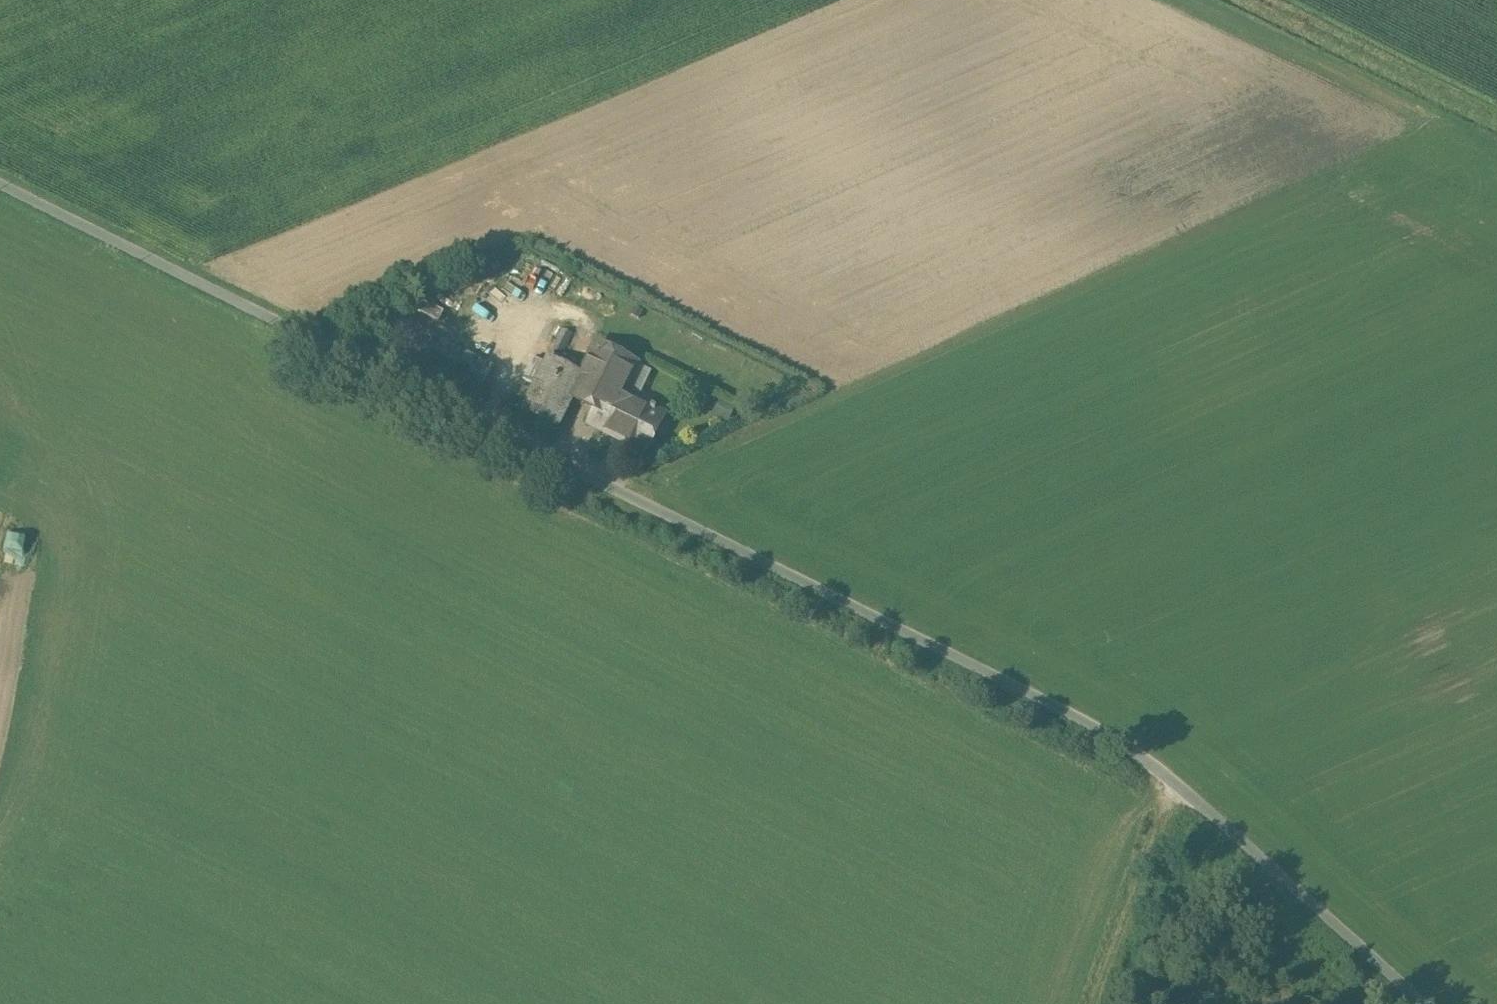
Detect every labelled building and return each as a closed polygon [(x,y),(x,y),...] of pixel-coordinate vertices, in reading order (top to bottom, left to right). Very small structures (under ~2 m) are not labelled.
[(493,368),(395,319),(383,342),(481,391),(493,368)] [(637,364),(598,345),(588,365),(584,373),(623,392),(622,395),(637,364)] [(588,365),(563,352),(558,361),(584,374),(584,373),(588,365)] [(558,361),(549,357),(522,411),(538,419),(558,430),(575,396),(585,375),(584,374),(558,361)] [(623,392),(584,373),(584,374),(585,375),(575,396),(597,407),(610,413),(620,394),(622,395),(623,392)] [(622,395),(620,394),(610,413),(602,430),(647,452),(665,416),(622,395)] [(610,413),(597,407),(589,424),(602,430),(610,413)] [(522,411),(516,409),(511,419),(533,430),(538,419),(522,411)] [(558,430),(538,419),(533,430),(553,440),(558,430)] [(30,532),(11,530),(0,610),(0,639),(16,641),(30,532)]
